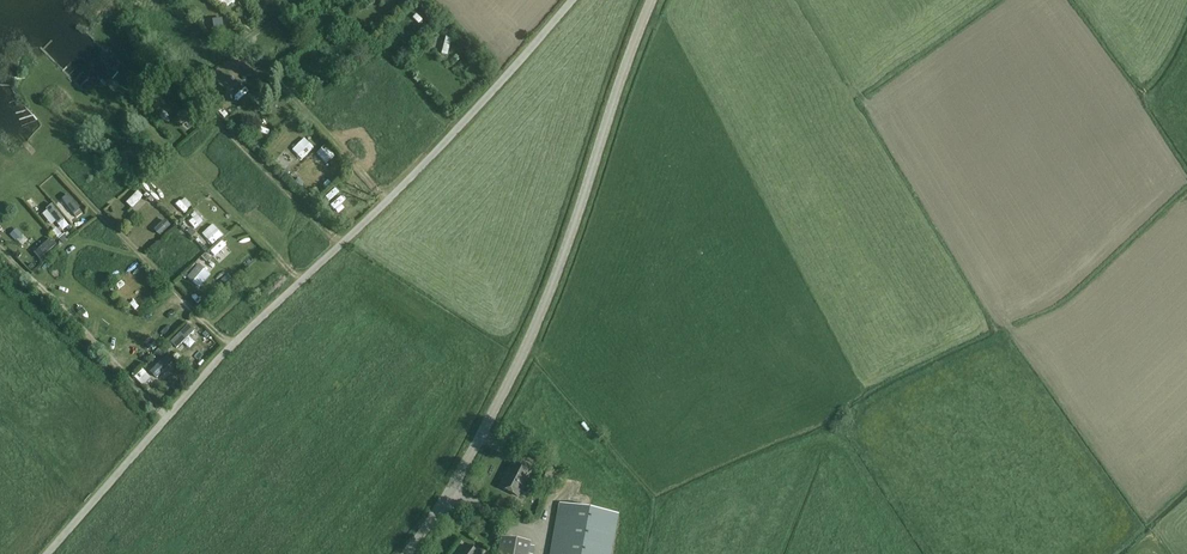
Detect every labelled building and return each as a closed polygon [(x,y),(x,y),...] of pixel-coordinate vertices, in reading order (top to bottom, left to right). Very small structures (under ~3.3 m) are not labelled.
[(413,18),(419,24),(427,16),(421,10),(413,18)] [(430,16),(425,20),(429,25),(434,20),(430,16)] [(249,77),(240,84),(243,89),(252,82),(249,77)] [(298,178),(294,182),(299,188),(303,184),(298,178)] [(131,197),(136,203),(149,192),(143,186),(131,197)] [(111,207),(119,211),(123,204),(115,200),(111,207)] [(63,224),(72,217),(59,201),(50,208),(63,224)] [(192,214),(201,222),(209,214),(200,206),(192,214)] [(21,223),(17,228),(23,234),(28,229),(21,223)] [(218,241),(227,230),(221,225),(212,236),(218,241)] [(16,229),(10,235),(14,239),(20,234),(16,229)] [(64,234),(58,239),(63,245),(69,240),(68,238),(65,234),(64,234)] [(219,253),(231,241),(225,235),(213,246),(219,253)] [(205,254),(201,257),(207,263),(210,259),(205,254)] [(136,260),(128,263),(131,270),(139,267),(136,260)] [(181,334),(186,340),(198,328),(193,322),(181,334)] [(174,335),(168,340),(174,347),(180,342),(174,335)] [(164,347),(168,351),(172,347),(168,343),(164,347)] [(155,365),(161,372),(174,362),(168,355),(155,365)] [(139,369),(142,375),(152,369),(149,364),(139,369)] [(530,472),(512,463),(499,487),(517,496),(530,472)] [(549,485),(556,472),(541,465),(534,478),(549,485)] [(618,514),(558,503),(549,553),(611,553),(618,514)] [(534,547),(530,546),(530,543),(500,537),(497,553),(533,553),(534,547)] [(464,545),(457,553),(476,553),(464,545)]
